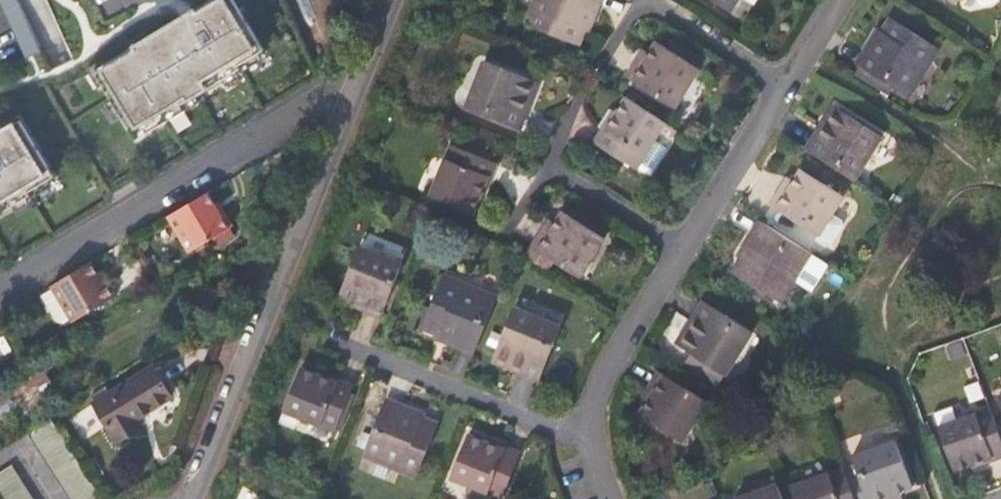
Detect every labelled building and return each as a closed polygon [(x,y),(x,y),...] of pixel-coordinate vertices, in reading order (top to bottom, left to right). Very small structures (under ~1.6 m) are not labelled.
[(27,59),(67,42),(49,0),(2,0),(27,59)] [(94,68),(136,137),(183,109),(179,103),(239,68),(236,64),(262,49),(233,0),(215,0),(213,1),(213,0),(208,0),(94,68)] [(522,28),(576,50),(587,21),(590,22),(599,0),(533,0),(522,28)] [(735,0),(705,0),(727,14),(735,0)] [(977,6),(982,9),(996,3),(996,0),(975,0),(977,6)] [(858,65),(891,87),(906,95),(937,46),(887,15),(871,40),(869,39),(854,62),(858,65)] [(319,35),(309,40),(314,52),(323,47),(319,35)] [(638,56),(625,78),(674,108),(698,70),(656,44),(645,61),(638,56)] [(531,80),(483,62),(465,109),(520,130),(529,106),(522,103),(525,95),(531,80)] [(887,93),(891,87),(858,65),(853,72),(887,93)] [(653,145),(665,125),(654,118),(627,100),(617,116),(620,118),(608,135),(603,132),(594,145),(635,172),(636,171),(649,179),(666,153),(653,145)] [(818,128),(805,150),(853,180),(881,137),(839,111),(826,132),(818,128)] [(4,123),(0,126),(0,211),(31,193),(29,189),(55,174),(21,118),(6,126),(4,123)] [(496,164),(452,147),(432,198),(474,215),(481,198),(478,196),(485,177),(491,179),(496,164)] [(838,223),(829,218),(842,198),(801,172),(789,191),(782,187),(769,207),(817,237),(813,243),(822,248),(829,247),(839,230),(838,223)] [(221,212),(207,189),(168,213),(190,249),(233,223),(225,209),(221,212)] [(542,227),(528,248),(549,262),(577,279),(602,242),(559,214),(548,231),(542,227)] [(810,294),(826,266),(759,223),(739,255),(742,258),(733,273),(781,304),(794,284),(810,294)] [(542,272),(549,262),(528,248),(521,258),(542,272)] [(357,249),(338,297),(358,304),(355,311),(379,320),(399,265),(357,249)] [(105,282),(91,260),(52,284),(53,286),(42,292),(56,316),(63,318),(70,314),(74,319),(117,293),(109,280),(105,282)] [(446,346),(471,356),(494,298),(441,277),(420,333),(446,343),(446,346)] [(714,395),(724,379),(752,336),(702,305),(689,327),(695,331),(681,352),(690,358),(680,373),(714,395)] [(559,328),(510,310),(493,355),(516,365),(514,372),(538,381),(559,328)] [(95,403),(119,441),(144,426),(139,418),(171,397),(154,367),(109,395),(105,388),(93,396),(97,401),(95,403)] [(282,414),(278,426),(293,432),(298,421),(333,435),(352,388),(338,382),(335,388),(313,380),(313,377),(299,372),(282,414)] [(706,406),(658,376),(645,396),(650,400),(640,420),(682,447),(706,406)] [(360,459),(414,481),(435,428),(406,417),(408,411),(384,401),(360,459)] [(1000,459),(1000,438),(996,426),(991,411),(939,431),(954,472),(972,466),(970,463),(990,456),(992,462),(1000,459)] [(51,415),(27,430),(70,498),(102,498),(51,415)] [(844,440),(849,452),(894,435),(889,423),(844,440)] [(496,498),(502,498),(519,454),(484,440),(483,444),(465,438),(449,480),(496,498)] [(867,498),(892,498),(892,497),(912,490),(894,442),(852,458),(861,483),(867,498)] [(14,464),(0,473),(0,498),(36,498),(14,464)] [(849,487),(843,470),(792,489),(795,498),(854,498),(849,487)] [(861,483),(849,487),(854,498),(867,498),(861,483)] [(777,487),(746,498),(782,498),(777,487)]
